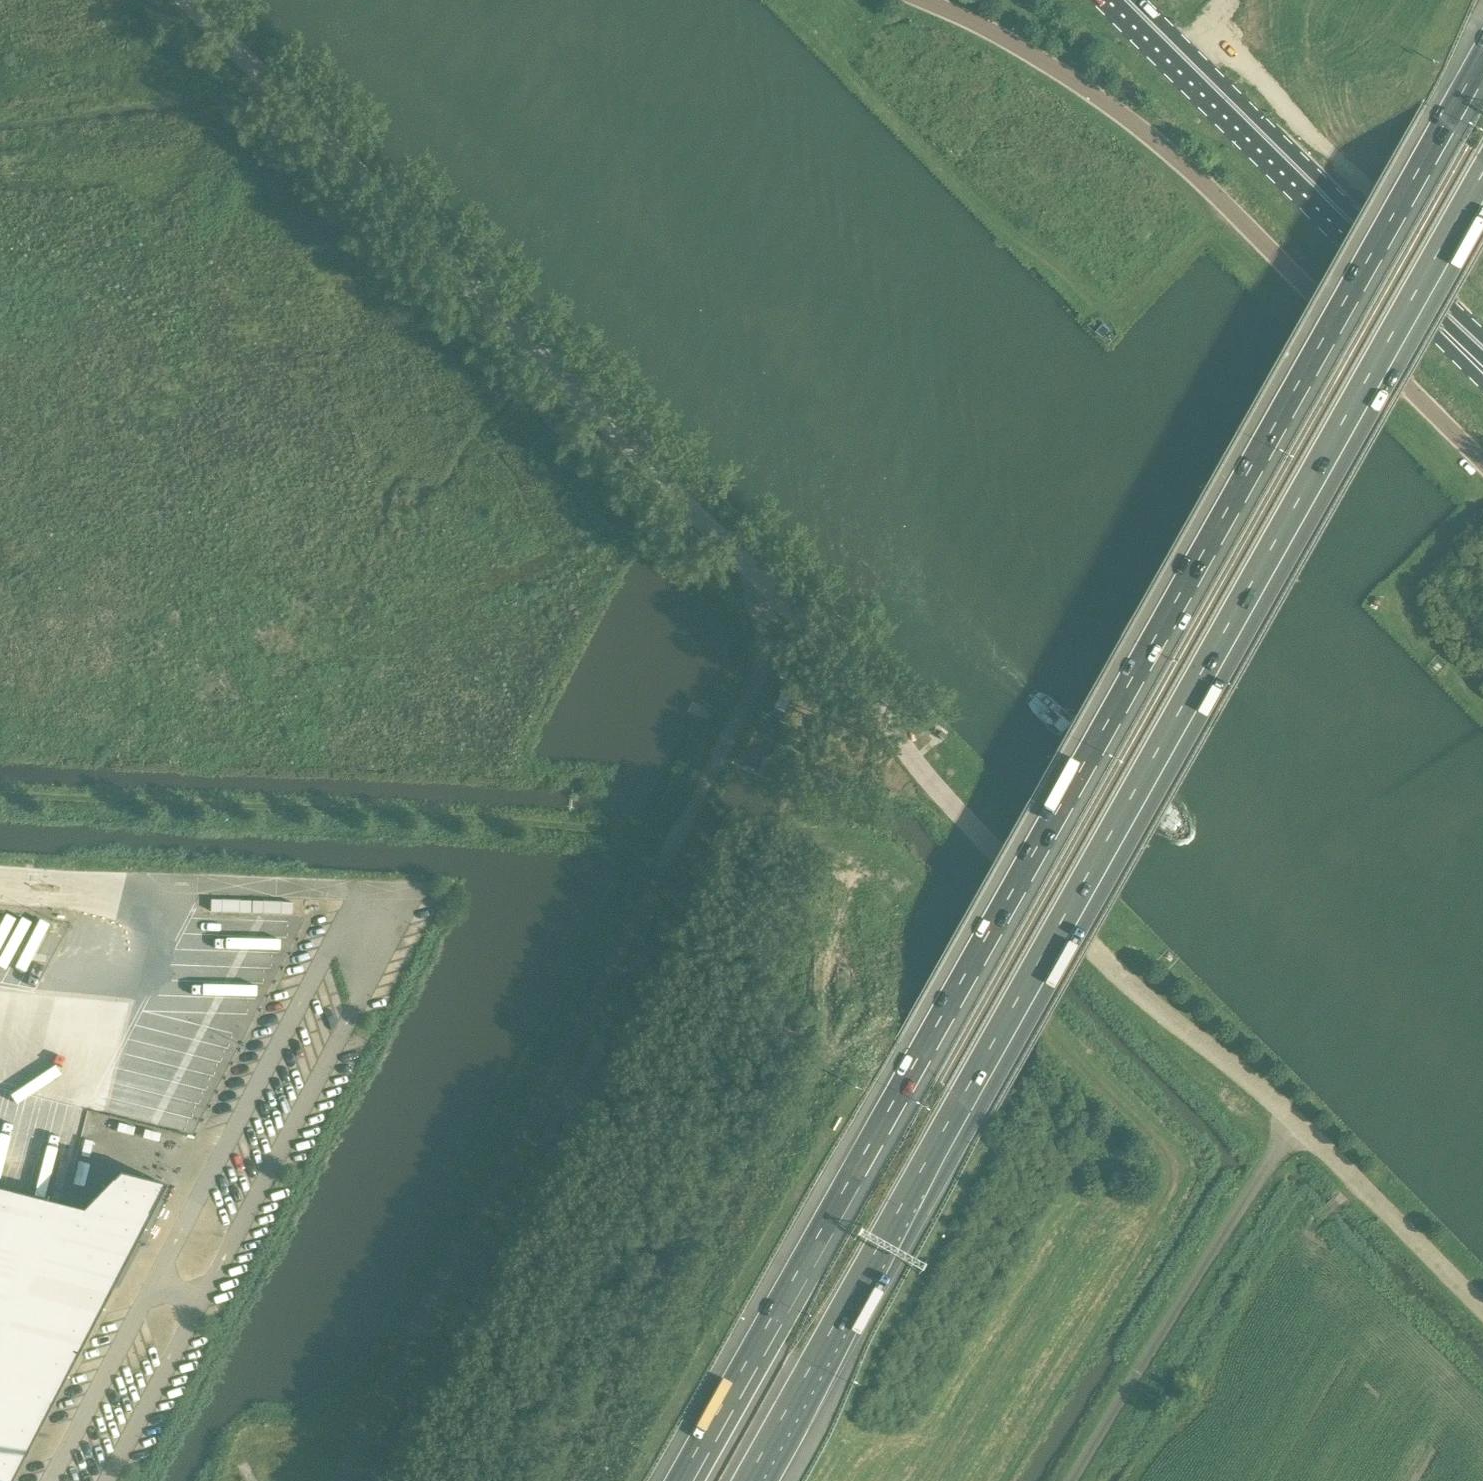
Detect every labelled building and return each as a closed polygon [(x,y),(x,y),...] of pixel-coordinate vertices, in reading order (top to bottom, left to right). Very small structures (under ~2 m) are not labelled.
[(947,736),(941,731),(937,735),(943,741),(947,736)] [(65,1380),(114,1287),(167,1185),(120,1173),(83,1211),(0,1190),(0,1480),(13,1480),(65,1380)]
